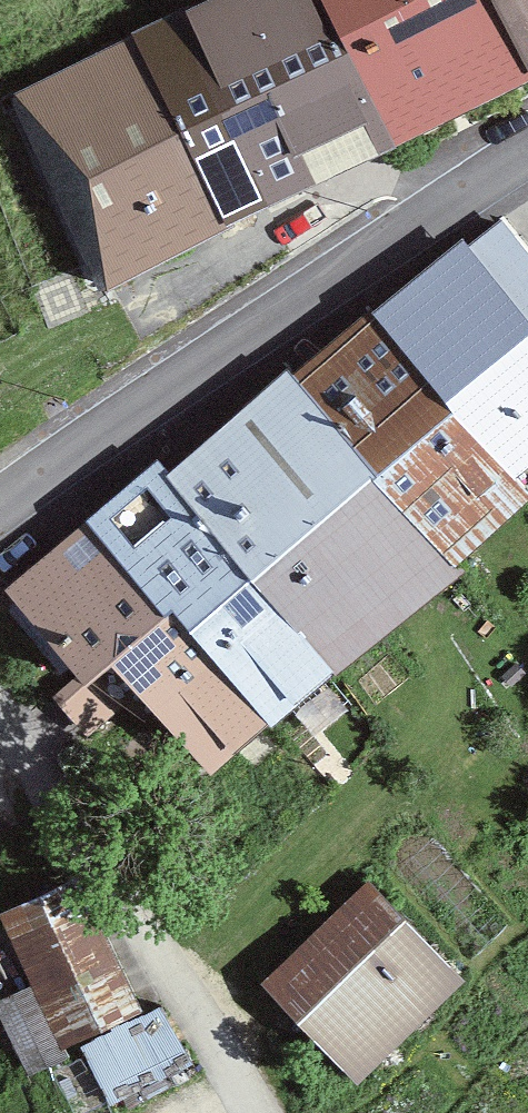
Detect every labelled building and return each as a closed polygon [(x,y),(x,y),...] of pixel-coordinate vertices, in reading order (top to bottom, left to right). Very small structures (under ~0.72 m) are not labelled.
[(309,0),(184,0),(150,14),(246,198),(371,137),(309,0)] [(371,137),(527,67),(527,0),(309,0),(371,137)] [(150,14),(0,92),(0,102),(91,278),(246,198),(150,14)] [(496,477),(527,450),(527,256),(495,213),(457,243),(448,232),(354,305),(496,477)] [(354,305),(275,371),(355,467),(437,564),(515,499),(496,477),(354,305)] [(275,371),(269,364),(156,466),(236,567),(355,467),(275,371)] [(156,466),(146,454),(70,520),(251,725),(320,666),(236,567),(156,466)] [(437,564),(355,467),(236,567),(320,666),(441,571),(437,564)] [(70,520),(0,581),(0,601),(56,682),(81,676),(200,771),(251,725),(70,520)] [(0,903),(0,938),(50,1044),(132,1007),(69,871),(0,903)] [(344,1075),(456,974),(366,874),(254,976),(344,1075)] [(104,1103),(186,1061),(156,1002),(74,1044),(104,1103)]
